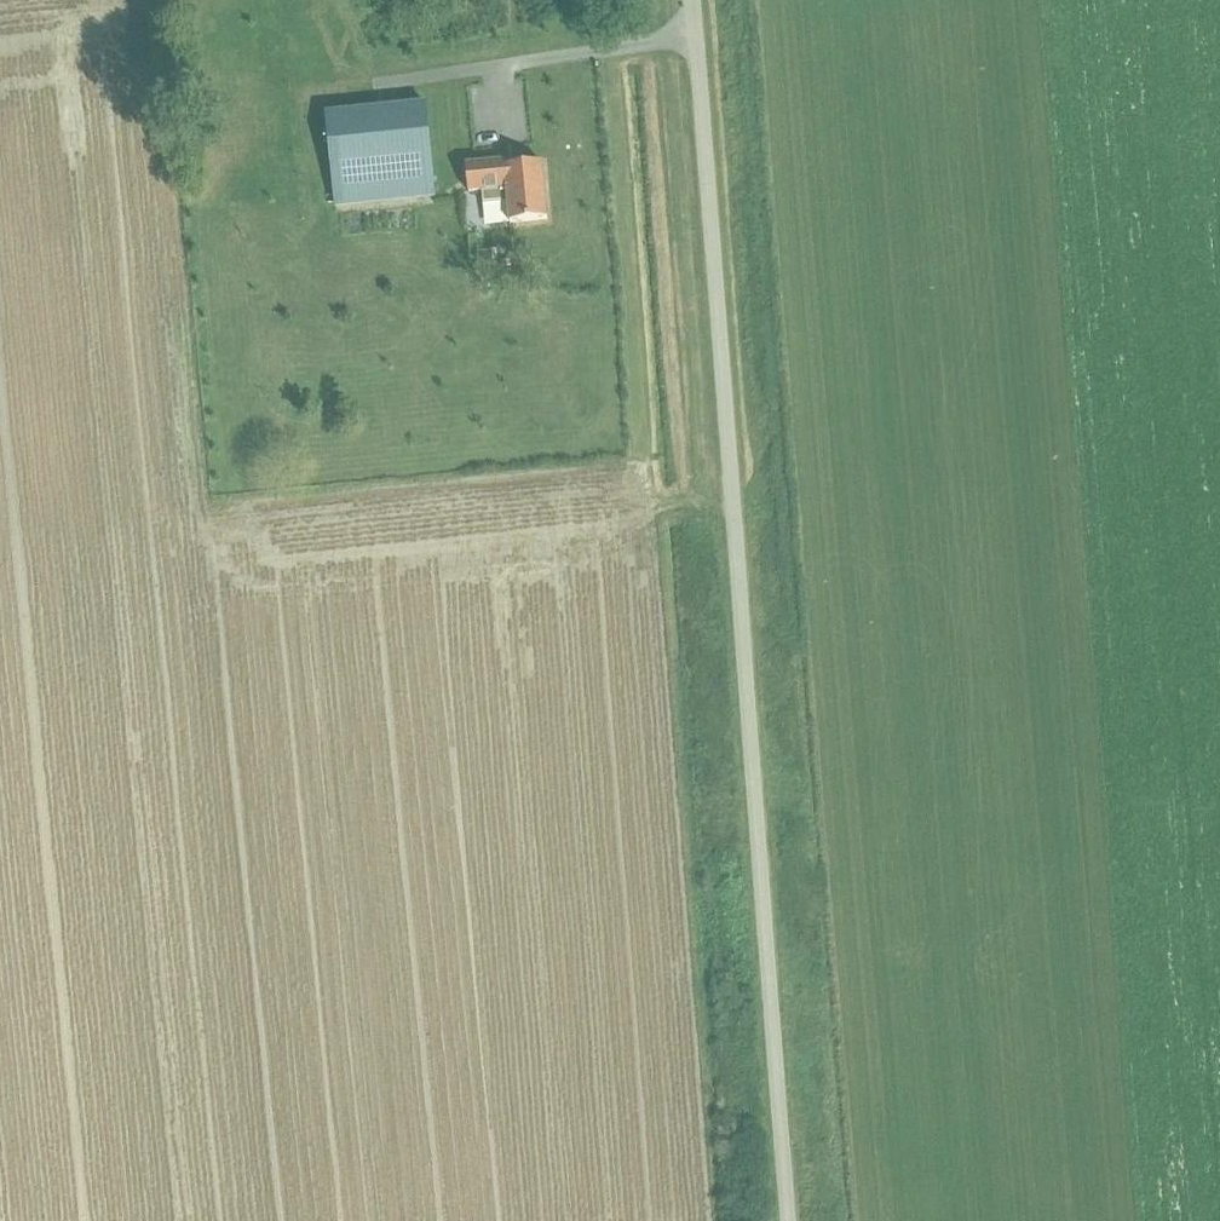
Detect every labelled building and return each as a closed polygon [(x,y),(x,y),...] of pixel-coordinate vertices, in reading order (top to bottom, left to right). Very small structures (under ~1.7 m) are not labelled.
[(426,104),(326,115),(336,207),(435,196),(426,104)] [(539,158),(466,161),(468,191),(484,191),(486,200),(504,197),(508,220),(547,217),(539,158)]
